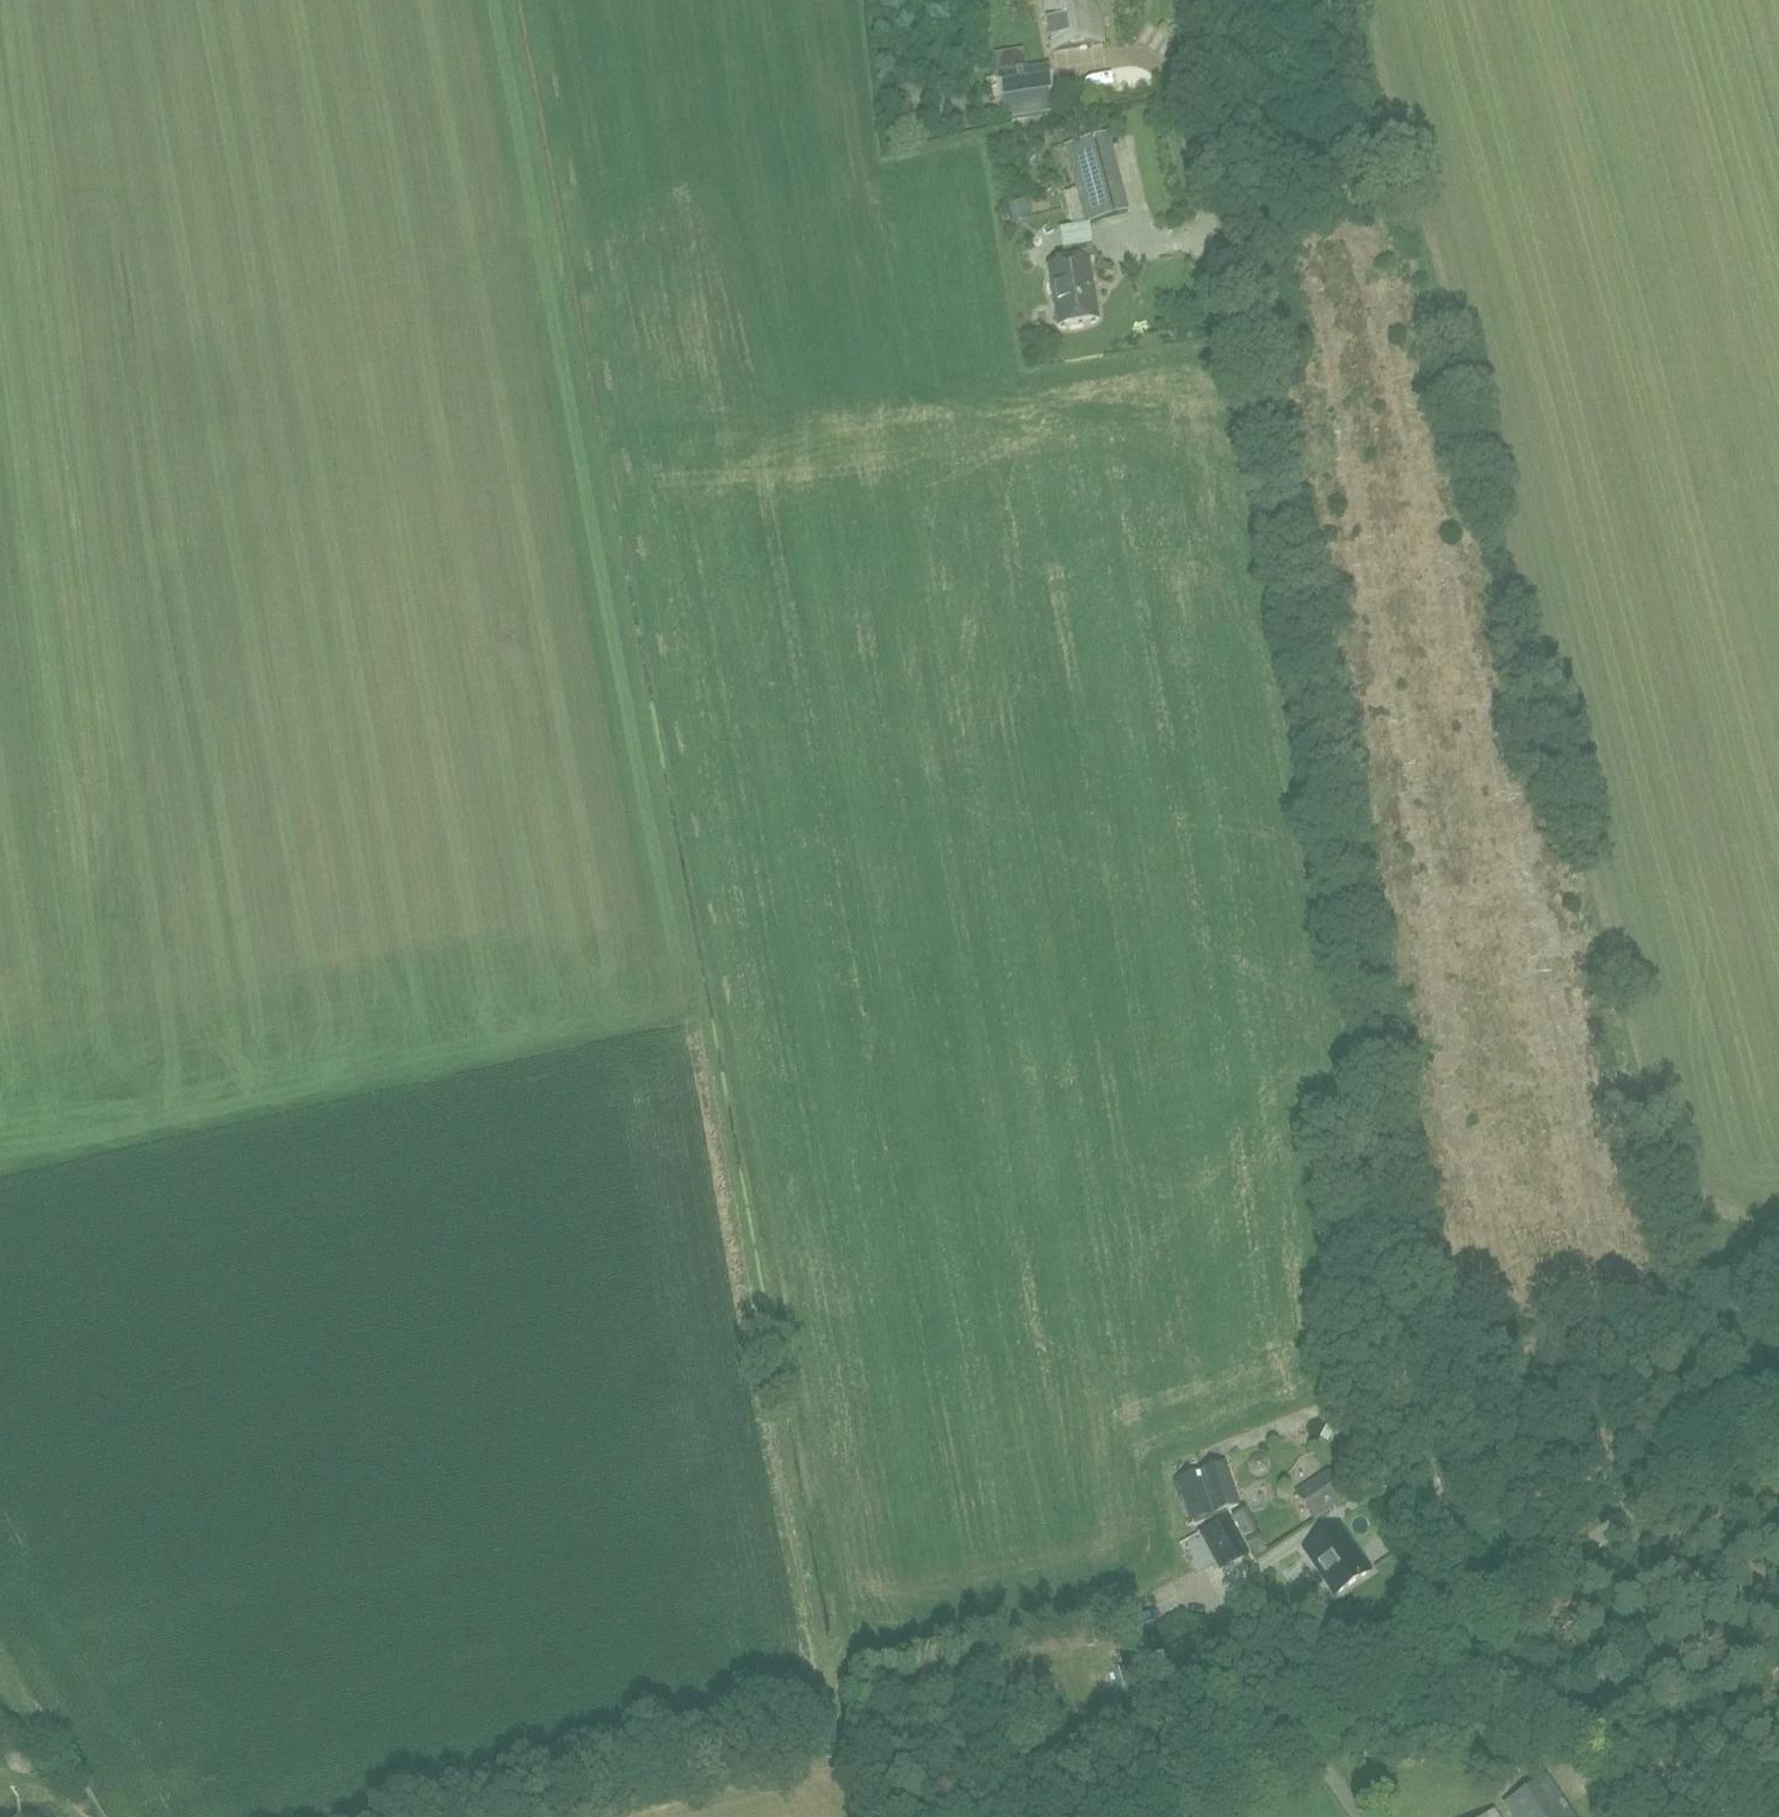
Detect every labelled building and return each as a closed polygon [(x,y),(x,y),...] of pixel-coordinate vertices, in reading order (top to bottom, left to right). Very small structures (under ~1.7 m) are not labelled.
[(1054,11),(1045,13),(1054,52),(1103,43),(1100,18),(1090,0),(1052,0),(1054,11)] [(1171,15),(1167,23),(1183,33),(1185,34),(1189,26),(1180,20),(1171,15)] [(1024,50),(996,55),(999,74),(1027,69),(1024,50)] [(1027,69),(999,74),(1002,98),(1053,89),(1050,66),(1027,69)] [(1108,138),(1067,148),(1087,224),(1128,214),(1108,138)] [(1028,199),(1007,204),(1011,221),(1032,216),(1028,199)] [(1066,264),(1048,268),(1059,328),(1100,320),(1096,297),(1094,297),(1091,285),(1094,285),(1089,262),(1096,260),(1093,244),(1062,250),(1066,264)] [(1227,1462),(1197,1472),(1175,1479),(1189,1521),(1211,1514),(1241,1504),(1227,1462)] [(1330,1472),(1297,1494),(1314,1520),(1347,1498),(1330,1472)] [(1208,1530),(1227,1567),(1249,1556),(1231,1519),(1208,1530)] [(1342,1525),(1305,1551),(1335,1596),(1373,1571),(1342,1525)] [(1258,1534),(1246,1541),(1252,1553),(1264,1546),(1258,1534)] [(1505,1805),(1513,1816),(1574,1816),(1547,1777),(1505,1805)]
